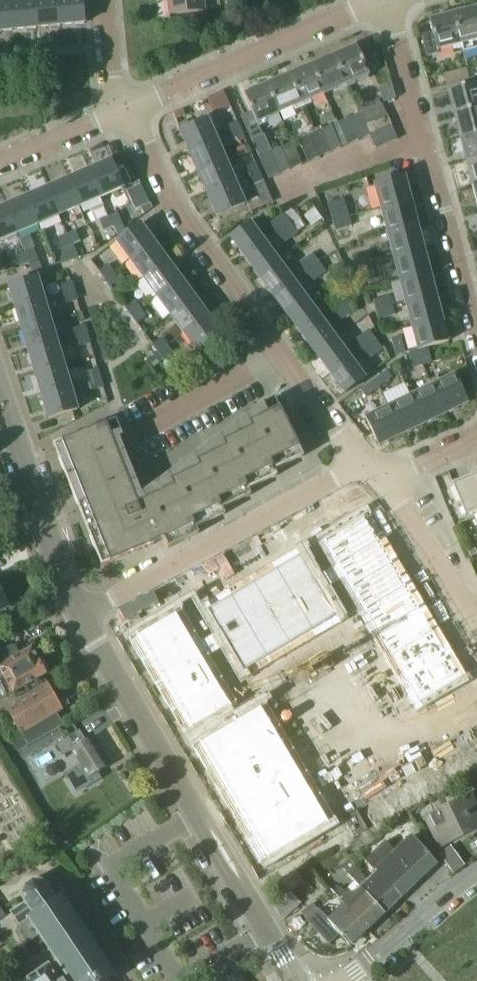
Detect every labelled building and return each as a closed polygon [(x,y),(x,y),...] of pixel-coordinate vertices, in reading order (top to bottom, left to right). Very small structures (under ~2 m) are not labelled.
[(31,0),(23,0),(7,2),(10,29),(34,27),(31,0)] [(55,0),(31,0),(34,27),(58,24),(55,0)] [(80,0),(55,0),(58,24),(83,22),(80,0)] [(201,0),(166,0),(167,14),(202,10),(201,0)] [(7,2),(0,2),(0,30),(10,29),(7,2)] [(454,14),(462,46),(464,52),(476,48),(476,8),(454,14)] [(462,46),(454,14),(429,20),(433,33),(422,36),(428,58),(439,56),(438,52),(462,46)] [(369,77),(356,46),(333,56),(346,86),(369,77)] [(346,86),(333,56),(311,65),(324,96),(346,86)] [(324,96),(311,65),(289,74),(302,105),(324,96)] [(444,86),(467,80),(464,68),(440,75),(444,86)] [(379,69),(371,73),(375,82),(383,79),(379,69)] [(302,105),(289,74),(266,84),(280,115),(302,105)] [(280,115),(266,84),(243,94),(251,112),(240,117),(250,140),(262,135),(257,124),(280,115)] [(447,93),(453,116),(476,110),(476,85),(447,93)] [(387,115),(382,105),(360,114),(365,125),(387,115)] [(453,116),(459,140),(476,135),(476,110),(453,116)] [(329,111),(320,115),(323,124),(333,119),(329,111)] [(370,136),(365,125),(360,114),(349,119),(358,141),(370,136)] [(391,127),(387,115),(365,125),(370,136),(391,127)] [(358,141),(349,119),(338,123),(347,146),(358,141)] [(216,141),(207,120),(180,132),(189,153),(216,141)] [(240,131),(236,122),(225,126),(229,136),(240,131)] [(340,149),(331,127),(321,131),(330,153),(340,149)] [(397,141),(391,127),(370,136),(375,150),(397,141)] [(229,136),(233,145),(244,140),(240,131),(229,136)] [(330,153),(321,131),(309,136),(319,158),(330,153)] [(459,140),(465,163),(476,160),(476,135),(459,140)] [(319,158),(309,136),(298,140),(308,163),(319,158)] [(225,162),(216,141),(189,153),(198,174),(225,162)] [(301,165),(291,143),(280,148),(289,170),(301,165)] [(289,170),(280,148),(269,153),(278,175),(289,170)] [(278,175),(269,153),(258,157),(267,179),(278,175)] [(465,163),(472,186),(476,185),(476,160),(465,163)] [(122,188),(110,161),(89,171),(100,197),(122,188)] [(234,183),(225,162),(198,174),(208,195),(234,183)] [(254,164),(244,168),(248,177),(258,173),(254,164)] [(100,197),(89,171),(68,179),(79,206),(100,197)] [(262,181),(258,173),(248,177),(251,186),(262,181)] [(411,202),(404,178),(375,186),(381,209),(411,202)] [(79,206),(68,179),(47,189),(58,215),(79,206)] [(244,205),(234,183),(208,195),(217,216),(244,205)] [(58,215),(47,189),(26,197),(37,224),(58,215)] [(37,224),(26,197),(5,207),(16,233),(37,224)] [(348,212),(344,198),(327,203),(331,217),(348,212)] [(417,225),(411,202),(381,209),(387,233),(417,225)] [(5,207),(0,209),(0,241),(16,233),(5,207)] [(331,217),(335,231),(352,226),(348,212),(331,217)] [(122,224),(117,213),(108,217),(113,228),(122,224)] [(270,250),(293,234),(279,213),(264,224),(272,236),(264,242),(265,243),(245,257),(259,276),(279,262),(270,250)] [(113,228),(108,217),(99,221),(104,232),(113,228)] [(264,242),(250,223),(231,238),(245,257),(265,243),(264,242)] [(153,243),(140,224),(116,241),(130,260),(153,243)] [(423,248),(417,225),(387,233),(393,256),(423,248)] [(80,241),(75,230),(66,234),(71,245),(80,241)] [(71,245),(66,234),(57,238),(62,249),(71,245)] [(167,261),(153,243),(130,260),(143,278),(167,261)] [(429,272),(423,248),(393,256),(400,280),(429,272)] [(37,260),(33,249),(24,252),(28,263),(37,260)] [(28,263),(24,252),(15,256),(20,267),(28,263)] [(318,261),(312,252),(294,265),(286,272),(279,262),(259,276),(274,296),(293,281),(292,280),(301,274),(318,261)] [(371,265),(367,252),(351,256),(354,270),(371,265)] [(180,280),(167,261),(143,278),(157,297),(180,280)] [(308,283),(325,270),(318,261),(301,274),(308,283)] [(113,272),(108,264),(98,271),(104,279),(113,272)] [(354,270),(358,283),(375,279),(371,265),(354,270)] [(110,287),(119,280),(113,272),(104,279),(110,287)] [(436,295),(429,272),(400,280),(406,303),(436,295)] [(44,300),(37,277),(9,286),(15,308),(44,300)] [(194,298),(180,280),(157,297),(170,315),(194,298)] [(307,301),(293,281),(274,296),(288,315),(307,301)] [(74,291),(71,282),(60,285),(63,294),(74,291)] [(77,300),(74,291),(63,294),(66,303),(77,300)] [(347,301),(341,292),(318,309),(320,310),(316,312),(307,301),(288,315),(302,334),(322,320),(331,313),(347,301)] [(442,319),(436,295),(406,303),(412,327),(442,319)] [(390,306),(387,296),(371,301),(373,310),(390,306)] [(207,316),(194,298),(170,315),(184,333),(207,316)] [(50,322),(44,300),(15,308),(22,330),(50,322)] [(140,309),(134,301),(125,308),(131,316),(140,309)] [(331,313),(338,321),(354,309),(347,301),(331,313)] [(373,310),(376,320),(393,315),(390,306),(373,310)] [(136,324),(146,317),(140,309),(131,316),(136,324)] [(199,363),(226,342),(207,316),(184,333),(198,352),(193,355),(199,363)] [(412,327),(418,348),(418,350),(427,348),(448,342),(442,319),(412,327)] [(336,339),(322,320),(302,334),(316,354),(336,339)] [(57,344),(50,322),(22,330),(29,352),(57,344)] [(87,334),(84,325),(73,329),(76,338),(87,334)] [(372,339),(364,329),(349,341),(356,351),(372,339)] [(76,338),(78,347),(90,344),(87,334),(76,338)] [(399,336),(389,339),(394,355),(404,352),(399,336)] [(167,345),(161,338),(152,345),(158,352),(167,345)] [(350,358),(336,339),(316,354),(331,373),(350,358)] [(356,351),(364,361),(379,350),(372,339),(356,351)] [(64,366),(57,344),(29,352),(35,374),(64,366)] [(163,360),(173,353),(167,345),(158,352),(163,360)] [(418,348),(408,351),(412,368),(422,365),(418,350),(418,348)] [(427,348),(418,350),(422,365),(431,363),(427,348)] [(365,378),(350,358),(331,373),(345,393),(365,378)] [(70,387),(64,366),(35,374),(42,396),(70,387)] [(100,378),(97,369),(86,372),(89,381),(100,378)] [(429,382),(431,387),(432,387),(445,415),(467,404),(454,376),(439,383),(437,378),(429,382)] [(82,392),(91,389),(92,390),(103,387),(100,378),(89,381),(89,382),(80,385),(82,392)] [(49,418),(77,410),(70,387),(42,396),(49,418)] [(432,387),(431,387),(410,397),(423,425),(445,415),(432,387)] [(423,425),(410,397),(388,407),(401,435),(423,425)] [(401,435),(388,407),(366,417),(379,445),(401,435)] [(286,465),(282,457),(297,449),(297,450),(299,448),(280,408),(249,423),(251,429),(222,443),(225,448),(196,462),(199,467),(170,481),(173,487),(144,501),(142,496),(136,482),(130,484),(106,424),(53,445),(101,566),(154,545),(153,544),(163,540),(168,549),(199,534),(196,529),(225,514),(223,509),(234,504),(230,495),(245,488),(246,491),(260,485),(255,476),(271,469),(272,472),(286,465)] [(465,517),(475,513),(476,516),(476,474),(451,484),(465,517)] [(418,702),(459,678),(363,516),(322,540),(418,702)] [(336,618),(299,555),(205,610),(242,673),(336,618)] [(175,613),(134,637),(189,730),(230,706),(175,613)] [(31,649),(20,655),(15,648),(11,646),(0,653),(0,698),(1,700),(46,675),(44,671),(46,668),(42,661),(38,661),(31,649)] [(62,711),(47,684),(5,708),(19,732),(8,738),(17,753),(62,726),(55,714),(62,711)] [(260,707),(196,744),(265,860),(328,823),(260,707)] [(85,742),(78,732),(57,745),(64,756),(71,751),(81,766),(66,775),(77,793),(97,780),(93,775),(107,766),(90,739),(85,742)] [(472,796),(425,820),(440,849),(476,831),(476,807),(472,796)] [(366,830),(355,812),(343,819),(354,838),(366,830)] [(437,866),(412,839),(396,854),(385,843),(365,862),(377,875),(401,900),(437,866)] [(347,859),(339,867),(347,876),(355,868),(347,859)] [(369,883),(355,868),(347,876),(361,890),(360,891),(384,916),(401,900),(377,875),(369,883)] [(303,884),(295,873),(281,881),(288,893),(303,884)] [(60,897),(63,895),(56,882),(46,889),(41,882),(31,881),(23,887),(20,897),(24,904),(10,914),(18,926),(15,928),(15,935),(23,946),(38,936),(57,963),(50,968),(49,967),(28,980),(107,980),(114,976),(60,897)] [(312,906),(301,916),(307,922),(329,945),(338,936),(350,948),(368,931),(345,905),(339,899),(337,897),(333,893),(330,890),(323,896),(338,912),(327,922),(318,912),(312,906)] [(384,916),(360,891),(351,899),(345,892),(339,899),(345,905),(368,931),(384,916)]
